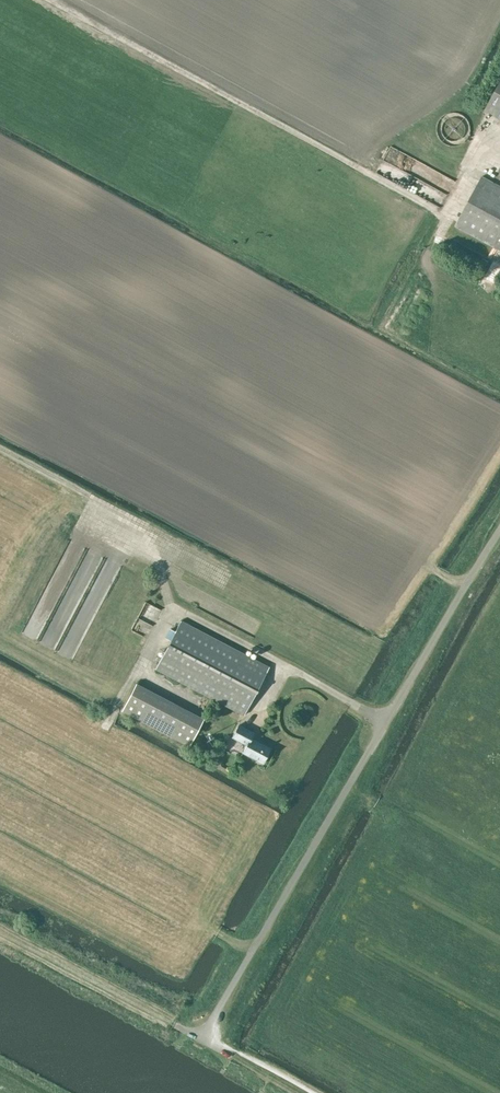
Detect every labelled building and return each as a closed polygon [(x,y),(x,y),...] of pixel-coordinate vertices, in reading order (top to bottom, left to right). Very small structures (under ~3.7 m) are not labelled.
[(485,111),(499,119),(499,83),(485,111)] [(377,170),(439,199),(443,190),(382,160),(377,170)] [(482,176),(455,227),(499,251),(499,186),(482,176)] [(116,512),(112,525),(122,529),(127,516),(116,512)] [(155,549),(160,533),(145,528),(140,544),(155,549)] [(52,599),(38,593),(31,610),(45,616),(52,599)] [(152,619),(155,613),(150,611),(153,603),(143,599),(137,614),(152,619)] [(34,636),(39,628),(37,626),(41,619),(31,612),(21,627),(34,636)] [(237,626),(254,634),(259,622),(242,615),(237,626)] [(269,667),(181,621),(155,669),(244,715),(269,667)] [(205,718),(136,682),(121,711),(190,747),(205,718)] [(184,696),(195,700),(198,694),(187,689),(184,696)] [(254,733),(239,725),(232,738),(247,745),(243,753),(262,764),(270,748),(251,738),(254,733)]
